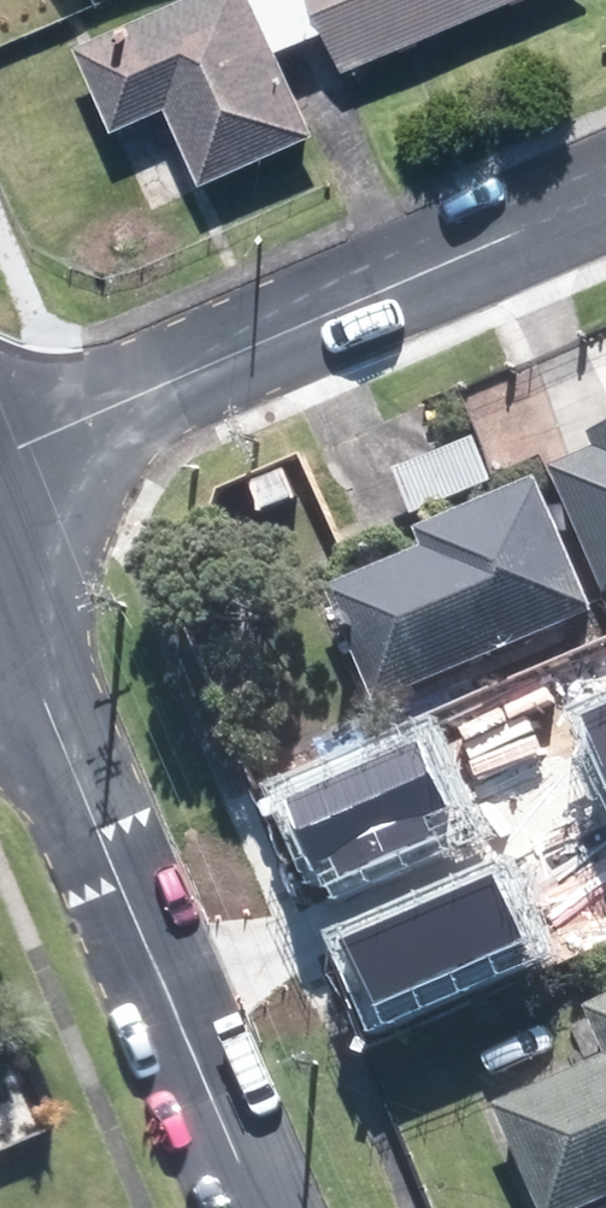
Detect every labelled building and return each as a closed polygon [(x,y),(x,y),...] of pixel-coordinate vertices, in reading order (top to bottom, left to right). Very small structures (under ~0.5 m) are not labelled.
[(95,35),(132,120),(187,97),(220,173),(333,125),(297,41),(280,0),(176,0),(95,35)] [(297,41),(320,32),(346,21),(337,0),(280,0),(297,41)] [(346,21),(364,62),(509,0),(337,0),(346,21)] [(596,598),(605,594),(605,428),(602,429),(581,438),(587,453),(543,471),(596,598)] [(384,479),(401,520),(486,485),(469,444),(384,479)] [(314,594),(361,708),(583,617),(528,481),(404,532),(413,554),(314,594)] [(584,716),(605,768),(605,707),(584,716)] [(448,807),(417,740),(288,799),(318,864),(331,858),(339,875),(430,833),(423,818),(448,807)] [(520,939),(491,875),(347,940),(376,1004),(520,939)] [(524,1207),(584,1207),(605,1199),(605,997),(570,1013),(590,1061),(480,1108),(524,1207)]
